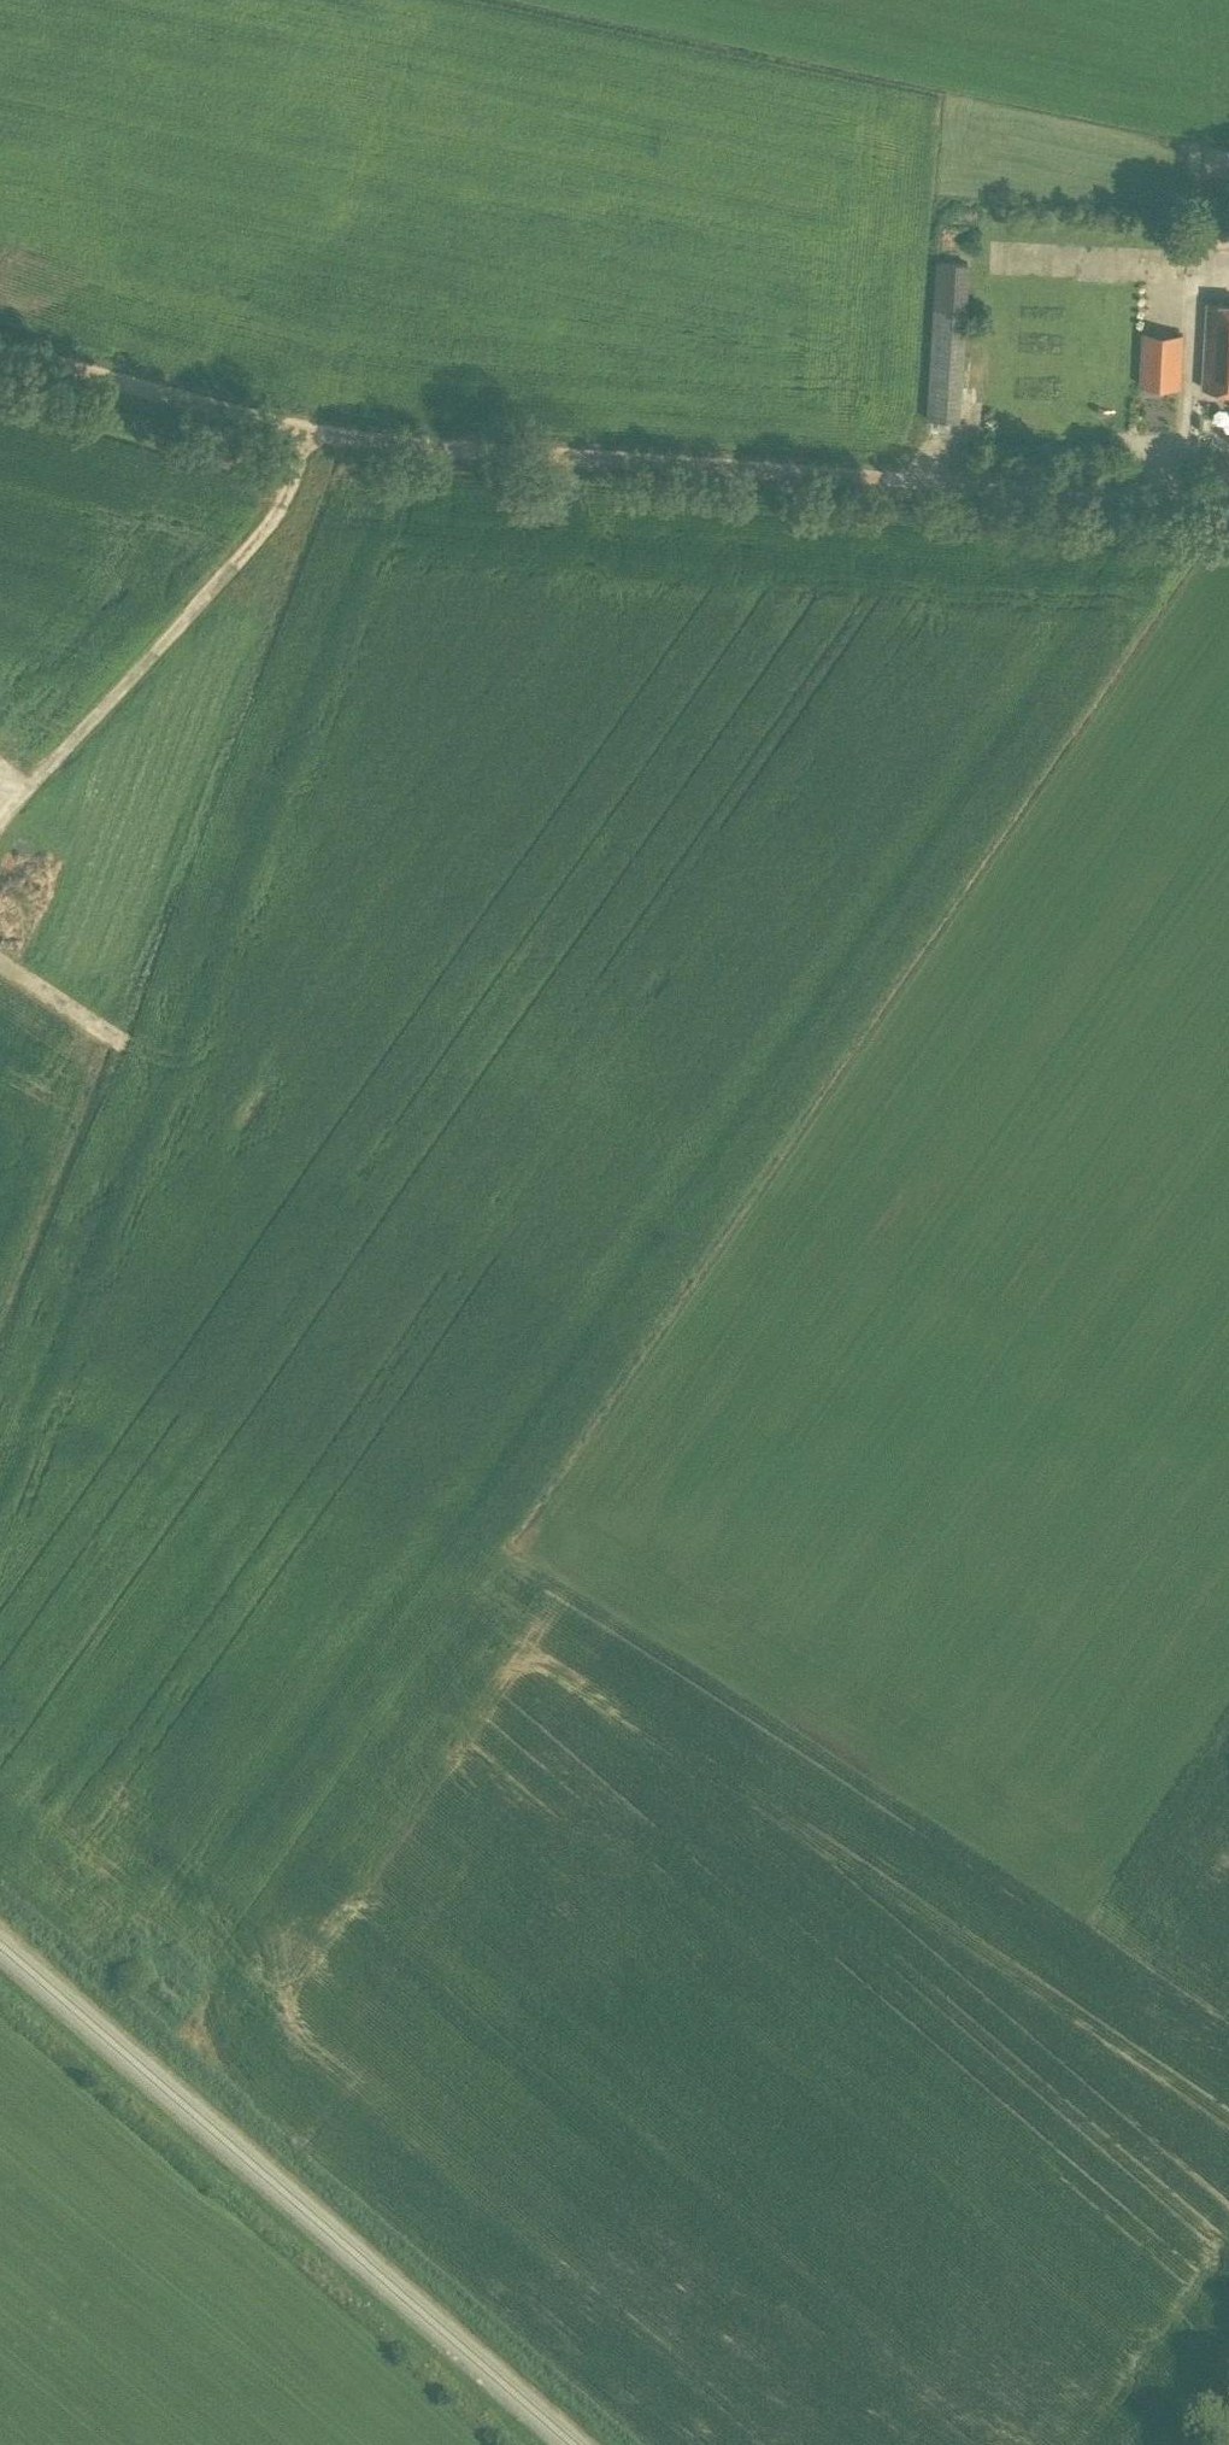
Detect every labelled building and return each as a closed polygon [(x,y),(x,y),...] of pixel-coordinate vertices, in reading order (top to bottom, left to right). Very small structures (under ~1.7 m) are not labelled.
[(941,252),(943,282),(971,280),(969,250),(941,252)] [(1207,299),(1202,388),(1228,389),(1228,301),(1207,299)] [(1181,387),(1182,365),(1184,333),(1144,331),(1141,384),(1181,387)]
